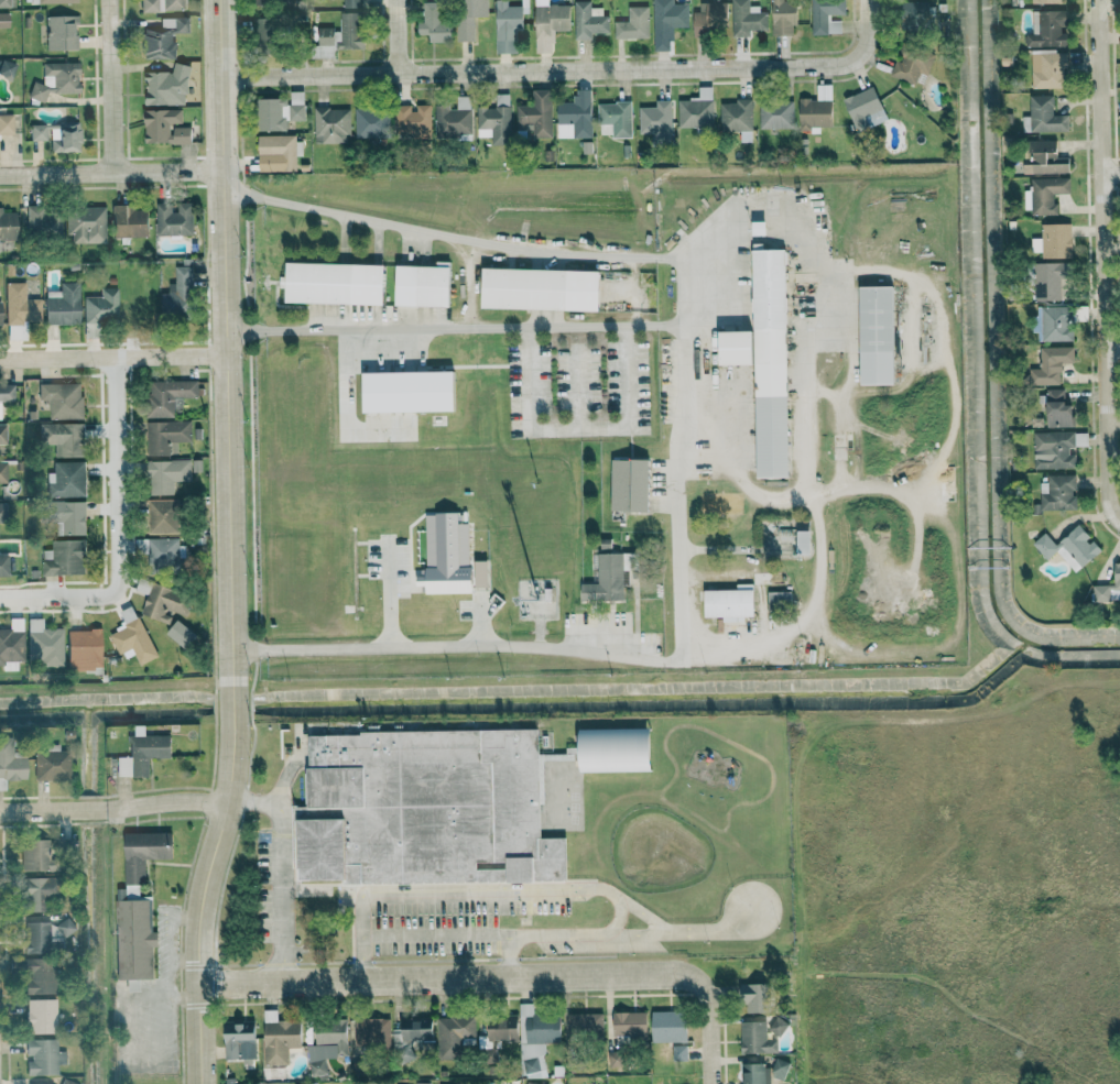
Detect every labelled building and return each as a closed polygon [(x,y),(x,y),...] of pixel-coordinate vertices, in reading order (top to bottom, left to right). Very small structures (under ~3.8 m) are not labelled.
[(182,12),(182,0),(140,0),(140,12),(182,12)] [(474,41),(474,17),(487,16),(487,0),(456,0),(457,41),(474,41)] [(516,53),(516,30),(522,30),(522,5),(507,5),(507,0),(494,0),(495,53),(516,53)] [(535,52),(553,52),(553,30),(570,30),(569,5),(547,5),(547,0),(534,0),(535,52)] [(654,49),(668,49),(668,27),(688,27),(687,4),(672,4),(672,0),(653,0),(654,49)] [(732,36),(750,36),(750,30),(767,29),(766,8),(748,8),(748,0),(731,0),(732,36)] [(795,34),(795,0),(771,0),(772,35),(795,34)] [(812,34),(841,34),(841,20),(831,20),(830,15),(845,14),(845,0),(810,0),(812,34)] [(574,1),(574,40),(592,39),(592,34),(609,34),(609,15),(602,15),(602,7),(590,7),(590,1),(574,1)] [(423,20),(417,20),(417,35),(429,34),(429,42),(452,42),(451,21),(440,21),(440,2),(423,2),(423,20)] [(727,2),(699,3),(699,11),(692,11),(693,34),(727,33),(727,2)] [(904,3),(905,30),(935,29),(934,2),(904,3)] [(648,38),(648,6),(627,6),(627,21),(614,21),(614,38),(648,38)] [(1067,46),(1066,10),(1032,11),(1033,34),(1025,34),(1025,47),(1067,46)] [(363,48),(363,12),(340,12),(340,28),(318,29),(318,45),(336,45),(336,49),(363,48)] [(46,50),(75,49),(75,15),(45,16),(46,50)] [(281,27),(272,27),(272,16),(255,15),(253,52),(280,54),(281,27)] [(174,57),(173,33),(189,32),(188,16),(159,18),(160,30),(141,31),(142,59),(174,57)] [(890,75),(914,85),(920,71),(928,74),(935,56),(903,43),(890,75)] [(1032,88),(1066,88),(1065,51),(1031,52),(1032,88)] [(0,60),(0,77),(13,79),(15,62),(0,60)] [(78,63),(42,63),(42,83),(30,83),(30,100),(45,100),(45,93),(78,93),(78,63)] [(145,105),(182,104),(182,90),(168,90),(168,80),(188,80),(188,64),(172,64),(172,72),(144,72),(145,105)] [(798,131),(819,132),(820,126),(831,126),(832,85),(816,84),(816,98),(799,98),(798,131)] [(843,98),(856,132),(887,120),(873,86),(843,98)] [(678,127),(712,127),(712,87),(698,87),(698,99),(677,99),(678,127)] [(516,105),(516,129),(530,129),(530,137),(551,137),(551,89),(532,89),(532,105),(516,105)] [(557,138),(592,137),(590,89),(573,90),(574,102),(556,102),(557,138)] [(288,98),(255,98),(256,131),(286,131),(286,121),(304,121),(303,91),(288,92),(288,98)] [(476,107),(477,137),(492,137),(492,143),(510,143),(510,94),(495,94),(495,106),(476,107)] [(1029,116),(1022,116),(1022,132),(1064,131),(1064,114),(1053,114),(1052,95),(1029,95),(1029,116)] [(434,106),(435,136),(471,135),(471,96),(456,97),(456,106),(434,106)] [(719,101),(720,130),(751,130),(751,101),(719,101)] [(759,129),(794,128),(793,101),(759,102),(759,129)] [(631,137),(631,102),(597,102),(597,124),(611,124),(611,137),(631,137)] [(639,134),(652,133),(653,143),(672,142),(671,102),(638,103),(639,134)] [(430,104),(413,105),(395,106),(395,133),(412,132),(412,139),(431,138),(430,104)] [(314,144),(350,143),(349,108),(313,109),(314,144)] [(387,108),(354,109),(355,138),(388,137),(387,108)] [(143,110),(144,144),(191,142),(190,127),(170,127),(170,123),(181,123),(181,109),(143,110)] [(13,134),(13,115),(0,115),(0,134),(13,134)] [(49,123),(50,152),(80,151),(79,122),(49,123)] [(30,141),(46,140),(45,124),(29,125),(30,141)] [(296,171),(295,156),(300,156),(299,135),(257,136),(258,172),(296,171)] [(1029,140),(1029,164),(1022,164),(1023,174),(1069,173),(1069,160),(1056,161),(1056,140),(1029,140)] [(1055,213),(1055,194),(1069,193),(1069,178),(1030,178),(1030,190),(1024,191),(1024,213),(1055,213)] [(156,235),(192,234),(191,202),(177,202),(177,211),(171,212),(170,202),(155,203),(156,235)] [(133,204),(111,204),(113,237),(147,236),(146,209),(133,209),(133,204)] [(104,206),(65,207),(65,234),(71,234),(71,243),(104,242),(104,206)] [(16,239),(15,212),(1,212),(1,207),(0,207),(0,239),(16,239)] [(60,238),(61,208),(26,208),(25,238),(60,238)] [(1071,258),(1071,223),(1041,224),(1041,238),(1031,238),(1031,253),(1041,252),(1041,258),(1071,258)] [(755,477),(788,477),(785,249),(752,249),(755,477)] [(394,306),(448,307),(450,261),(436,261),(436,266),(395,265),(394,306)] [(383,304),(383,264),(285,262),(285,302),(383,304)] [(1037,262),(1035,300),(1060,301),(1061,277),(1068,277),(1068,263),(1037,262)] [(191,266),(174,266),(175,283),(168,283),(168,293),(160,293),(161,317),(192,316),(191,266)] [(481,308),(598,311),(599,270),(482,268),(481,308)] [(5,283),(5,324),(40,323),(40,298),(25,299),(25,282),(5,283)] [(78,324),(78,282),(59,282),(59,291),(45,291),(45,324),(78,324)] [(892,286),(859,286),(861,385),(894,384),(892,286)] [(117,288),(99,288),(99,296),(83,296),(84,338),(96,338),(96,321),(117,321),(117,288)] [(1036,329),(1041,329),(1041,341),(1071,342),(1072,307),(1036,306),(1036,329)] [(719,365),(753,364),(752,330),(719,331),(719,365)] [(1073,362),(1073,347),(1040,346),(1039,368),(1029,368),(1029,385),(1060,385),(1060,362),(1073,362)] [(454,411),(454,371),(362,372),(362,412),(454,411)] [(173,417),(173,397),(197,397),(197,381),(147,380),(147,417),(173,417)] [(81,419),(82,383),(38,383),(38,400),(49,400),(49,419),(81,419)] [(13,401),(13,384),(0,384),(0,401),(13,401)] [(1047,427),(1072,426),(1072,404),(1065,405),(1065,389),(1046,389),(1047,427)] [(190,421),(146,422),(146,455),(169,455),(169,442),(191,442),(190,421)] [(39,423),(39,444),(54,444),(54,457),(83,456),(82,422),(39,423)] [(1035,469),(1075,468),(1075,454),(1073,454),(1072,431),(1034,432),(1035,469)] [(610,511),(648,511),(648,459),(611,459),(610,511)] [(147,460),(148,495),(172,494),(172,481),(190,481),(190,460),(147,460)] [(48,497),(84,496),(84,461),(53,462),(53,473),(47,473),(48,497)] [(1075,475),(1047,475),(1047,483),(1040,483),(1040,511),(1075,510),(1075,475)] [(181,533),(180,499),(147,499),(147,534),(181,533)] [(84,501),(47,501),(47,521),(62,521),(62,535),(84,534),(84,501)] [(426,594),(473,593),(473,587),(488,587),(488,561),(469,561),(469,524),(458,524),(458,513),(425,513),(426,594)] [(1032,543),(1045,560),(1057,551),(1073,572),(1101,551),(1092,539),(1091,539),(1079,525),(1054,544),(1045,532),(1032,543)] [(178,538),(135,539),(135,558),(148,557),(148,570),(183,569),(182,547),(178,548),(178,538)] [(42,575),(85,574),(84,539),(51,540),(51,550),(41,550),(42,575)] [(623,600),(622,571),(632,570),(632,553),(597,554),(598,584),(580,584),(580,601),(623,600)] [(1113,562),(1114,585),(1092,585),(1092,600),(1119,600),(1119,562),(1113,562)] [(140,613),(168,624),(172,613),(185,618),(193,598),(139,577),(134,590),(147,595),(140,613)] [(703,590),(704,617),(722,617),(722,624),(743,623),(743,616),(753,616),(753,584),(735,584),(735,589),(703,590)] [(767,591),(767,612),(790,612),(789,591),(767,591)] [(108,632),(117,654),(132,647),(139,664),(155,658),(133,605),(119,611),(125,625),(108,632)] [(63,629),(42,629),(42,618),(28,619),(28,660),(41,660),(41,667),(63,667),(63,629)] [(196,633),(175,620),(165,635),(186,649),(196,633)] [(2,665),(2,671),(17,670),(17,660),(24,660),(24,629),(0,630),(0,665),(2,665)] [(68,670),(101,669),(100,629),(67,630),(68,670)] [(115,777),(148,777),(149,758),(170,759),(170,735),(144,735),(144,727),(136,727),(136,735),(128,735),(128,757),(115,757),(115,777)] [(650,772),(650,728),(579,729),(579,773),(650,772)] [(361,883),(477,880),(477,862),(541,861),(540,729),(361,732),(362,734),(309,735),(309,768),(307,768),(307,808),(294,808),(294,820),(342,820),(344,864),(361,863),(361,883)] [(4,791),(4,781),(25,780),(25,758),(11,758),(10,741),(0,741),(0,791),(4,791)] [(34,781),(69,780),(68,750),(57,750),(57,747),(33,747),(34,781)] [(554,822),(581,822),(580,791),(561,792),(561,815),(553,815),(554,822)] [(123,833),(124,885),(144,884),(143,860),(172,859),(171,832),(123,833)] [(44,840),(20,841),(21,871),(45,871),(44,840)] [(22,879),(24,913),(44,912),(44,898),(57,897),(56,878),(22,879)] [(24,922),(24,953),(59,954),(60,934),(70,934),(70,923),(24,922)] [(55,994),(55,961),(18,961),(18,974),(26,974),(26,995),(55,994)] [(125,991),(138,992),(139,980),(125,980),(125,991)] [(766,1013),(767,984),(741,984),(740,1012),(766,1013)] [(55,1000),(26,999),(25,1034),(55,1034),(55,1000)] [(559,1042),(558,1015),(532,1016),(532,1003),(518,1004),(520,1073),(529,1073),(530,1078),(544,1077),(544,1043),(559,1042)] [(646,1012),(612,1013),(612,1035),(629,1035),(629,1042),(647,1041),(646,1012)] [(602,1013),(569,1014),(569,1037),(603,1036),(602,1013)] [(431,1043),(432,1017),(401,1017),(401,1029),(392,1029),(392,1042),(431,1043)] [(474,1038),(474,1017),(436,1017),(437,1060),(459,1059),(459,1038),(474,1038)] [(517,1018),(487,1017),(486,1040),(517,1040),(517,1018)] [(389,1048),(389,1019),(352,1018),(352,1046),(359,1046),(359,1048),(389,1048)] [(307,1046),(308,1075),(325,1074),(324,1058),(347,1057),(346,1020),(314,1021),(315,1045),(307,1046)] [(784,1020),(768,1020),(769,1034),(785,1034),(784,1020)] [(300,1021),(263,1021),(263,1066),(288,1066),(287,1048),(300,1048),(300,1021)] [(766,1021),(740,1021),(741,1054),(777,1053),(776,1040),(766,1040),(766,1021)] [(224,1060),(242,1059),(242,1064),(255,1063),(254,1022),(223,1023),(224,1060)] [(56,1039),(25,1040),(26,1058),(26,1076),(57,1075),(57,1065),(66,1065),(65,1051),(56,1052),(56,1039)] [(623,1051),(607,1053),(609,1068),(624,1066),(623,1051)] [(784,1080),(789,1062),(775,1058),(770,1076),(784,1080)] [(742,1064),(742,1083),(764,1083),(764,1063),(742,1064)]
